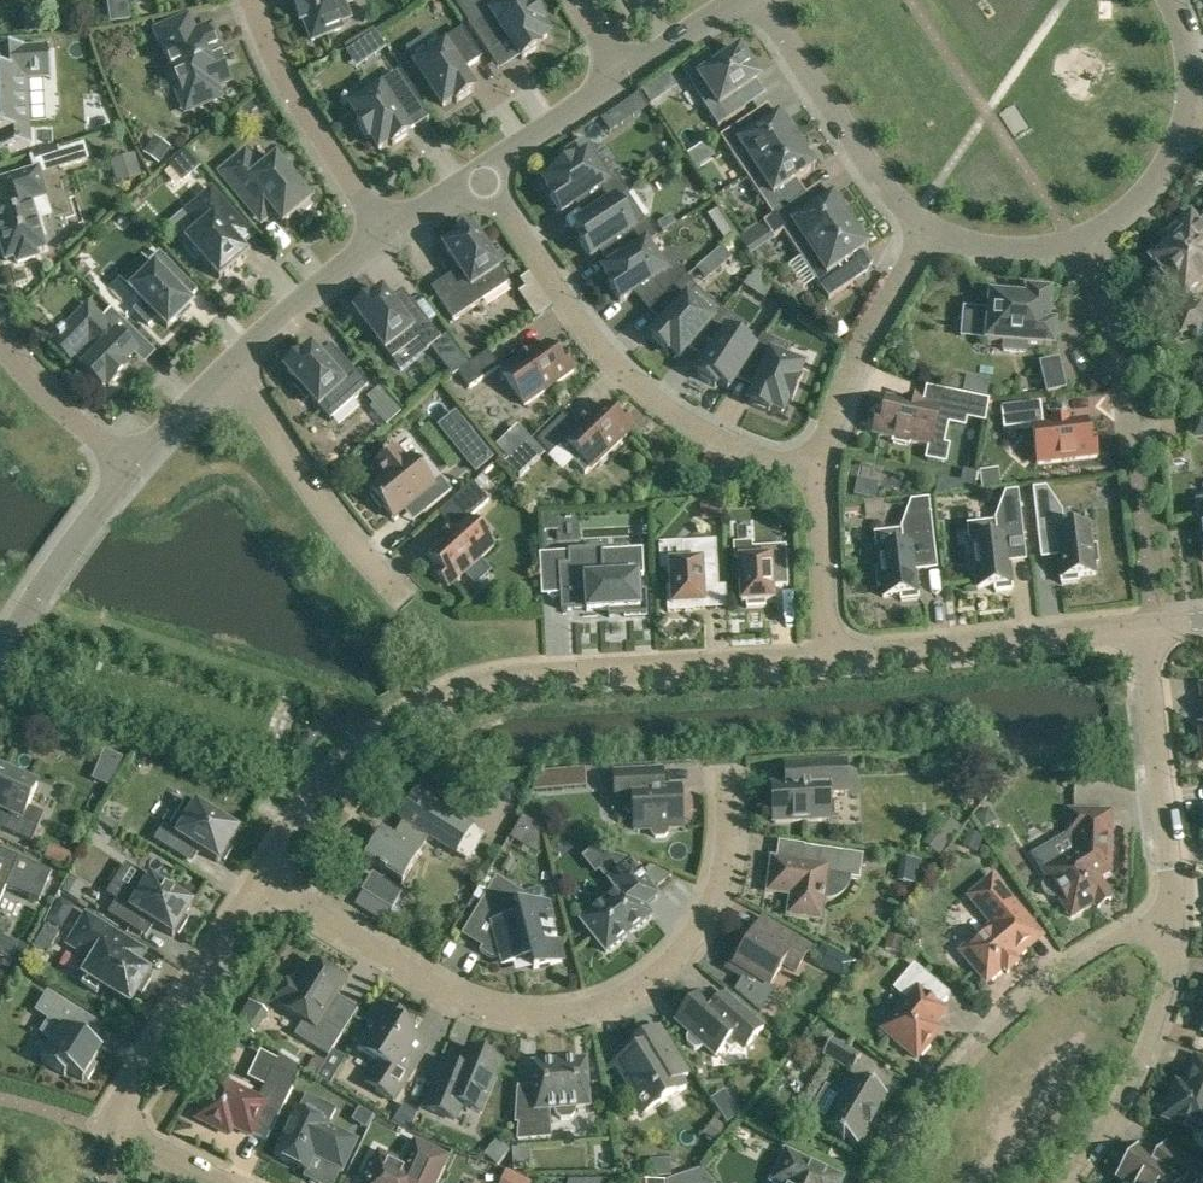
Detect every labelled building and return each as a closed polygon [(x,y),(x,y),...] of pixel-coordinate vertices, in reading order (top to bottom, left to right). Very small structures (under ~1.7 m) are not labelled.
[(292,2),(300,22),(304,21),(312,41),(341,29),(339,25),(349,21),(341,0),(298,0),(292,2)] [(470,25),(488,53),(502,44),(501,42),(507,37),(522,60),(539,48),(537,44),(547,37),(540,26),(544,24),(532,6),(529,9),(523,0),(516,0),(494,15),(492,11),(484,0),(453,0),(470,25)] [(195,33),(188,18),(156,31),(172,69),(168,70),(186,113),(221,97),(217,87),(230,81),(221,59),(225,58),(212,26),(195,33)] [(443,49),(416,66),(443,107),(454,100),(456,103),(474,92),(459,69),(465,65),(466,67),(480,58),(462,31),(440,45),(443,49)] [(24,50),(24,47),(0,49),(0,150),(31,148),(30,146),(26,80),(50,79),(51,79),(49,47),(48,48),(24,50)] [(716,67),(708,55),(684,71),(704,102),(702,103),(718,128),(745,110),(737,97),(760,81),(757,77),(760,75),(751,61),(747,63),(739,51),(734,55),(732,51),(718,61),(720,64),(716,67)] [(379,91),(352,109),(360,121),(356,124),(368,141),(372,139),(379,150),(390,143),(392,146),(410,135),(395,112),(401,108),(402,110),(416,101),(398,73),(376,88),(379,91)] [(746,177),(797,143),(779,116),(777,118),(778,118),(756,132),(747,120),(720,138),(746,177)] [(593,193),(604,209),(626,195),(628,193),(617,177),(612,180),(593,152),(584,139),(564,153),(570,162),(554,173),(557,177),(546,184),(553,195),(549,197),(561,215),(593,193)] [(815,169),(797,143),(746,177),(773,217),(800,199),(791,185),(815,169)] [(87,160),(83,146),(55,154),(60,168),(87,160)] [(262,172),(246,152),(220,174),(261,224),(274,214),(283,225),(297,213),(300,217),(312,207),(309,203),(311,202),(291,178),(295,175),(283,161),(280,164),(276,160),(262,172)] [(199,167),(188,154),(172,168),(183,181),(199,167)] [(39,169),(0,181),(0,198),(1,200),(0,200),(0,243),(6,261),(8,260),(7,260),(15,257),(17,263),(38,257),(36,251),(44,249),(46,249),(45,247),(42,239),(45,238),(40,220),(37,221),(31,201),(47,196),(39,169)] [(196,259),(199,256),(220,279),(247,256),(235,242),(247,231),(212,191),(186,213),(201,230),(184,245),(196,259)] [(644,222),(626,195),(604,209),(575,228),(582,239),(579,241),(590,259),(622,237),(633,253),(650,242),(657,238),(646,221),(644,222)] [(800,199),(773,217),(763,223),(774,239),(783,232),(800,257),(850,223),(833,197),(831,198),(810,213),(800,199)] [(1190,213),(1171,230),(1174,234),(1164,242),(1168,246),(1150,262),(1183,301),(1184,300),(1187,308),(1174,313),(1181,334),(1202,326),(1202,311),(1201,304),(1199,304),(1195,291),(1202,284),(1202,225),(1201,227),(1190,213)] [(850,223),(800,257),(829,300),(856,282),(844,265),(866,250),(866,251),(868,250),(850,223)] [(482,244),(471,228),(455,239),(456,240),(444,248),(464,277),(436,296),(453,322),(509,284),(491,258),(495,256),(486,241),(482,244)] [(650,242),(633,253),(604,272),(612,283),(608,286),(620,303),(652,281),(664,296),(686,277),(676,265),(668,270),(650,242)] [(155,269),(132,291),(144,303),(135,311),(149,326),(157,317),(168,328),(191,306),(187,302),(198,292),(172,266),(159,253),(149,263),(155,269)] [(686,277),(664,296),(677,310),(651,339),(667,353),(670,350),(679,358),(702,333),(711,322),(687,300),(696,289),(686,277)] [(427,351),(441,340),(417,310),(404,320),(382,292),(371,300),(371,299),(355,311),(392,360),(419,340),(427,351)] [(1049,296),(1029,294),(1028,301),(991,298),(990,312),(979,311),(976,338),(988,339),(987,341),(1004,343),(1004,350),(1025,352),(1026,344),(1052,347),(1053,327),(1046,326),(1049,296)] [(125,343),(135,333),(111,309),(101,320),(96,315),(81,331),(73,323),(63,333),(62,332),(57,337),(58,338),(54,343),(72,360),(74,358),(84,368),(84,369),(103,387),(106,384),(109,387),(128,368),(124,365),(136,353),(125,343)] [(711,322),(702,333),(718,343),(697,376),(715,387),(717,383),(728,390),(747,362),(757,344),(730,327),(735,319),(721,311),(711,322)] [(757,344),(747,362),(764,369),(750,405),(769,413),(770,409),(782,414),(788,401),(792,403),(800,384),(796,382),(801,369),(770,356),(776,343),(762,337),(757,344)] [(517,364),(502,374),(525,406),(574,371),(563,356),(558,359),(547,343),(532,353),(532,352),(516,363),(517,364)] [(330,421),(368,387),(348,364),(335,375),(312,349),(301,358),(300,357),(285,370),(298,384),(295,387),(306,400),(309,397),(330,421)] [(499,368),(488,352),(471,363),(458,373),(469,389),(499,368)] [(1064,389),(1058,361),(1041,365),(1047,393),(1064,389)] [(989,400),(972,397),(948,392),(944,411),(968,416),(968,414),(986,418),(989,400)] [(950,445),(933,442),(940,409),(922,405),(923,403),(904,399),(904,402),(886,398),(882,417),(877,416),(873,434),(894,439),(893,443),(909,446),(910,442),(927,446),(925,461),(946,465),(950,445)] [(1040,403),(1001,408),(1004,430),(1033,427),(1037,465),(1097,458),(1095,439),(1089,439),(1087,420),(1069,422),(1069,419),(1050,422),(1050,424),(1043,425),(1040,403)] [(563,416),(537,441),(551,455),(564,443),(591,470),(634,428),(621,414),(617,418),(603,404),(590,417),(589,416),(576,429),(563,416)] [(1202,438),(1202,416),(1190,418),(1192,440),(1202,438)] [(495,457),(477,434),(457,450),(475,473),(495,457)] [(407,462),(396,448),(372,467),(383,481),(370,492),(373,496),(370,498),(380,510),(383,508),(392,519),(414,501),(424,513),(451,492),(440,478),(433,484),(412,458),(407,462)] [(853,453),(851,468),(878,471),(879,456),(853,453)] [(489,501),(473,483),(439,513),(453,529),(439,542),(440,543),(427,555),(440,569),(436,573),(449,587),(493,547),(469,519),(489,501)] [(1046,488),(1032,489),(1040,554),(1057,552),(1061,585),(1078,583),(1078,577),(1095,575),(1094,564),(1098,564),(1096,547),(1092,547),(1089,526),(1064,529),(1062,512),(1046,488)] [(997,538),(971,540),(977,589),(994,587),(995,593),(1012,591),(1008,557),(1025,555),(1018,491),(1005,493),(995,520),(997,538)] [(850,513),(876,512),(876,499),(850,500),(850,513)] [(936,563),(929,499),(911,502),(901,529),(903,546),(877,549),(880,570),(875,570),(877,587),(882,587),(883,597),(900,596),(901,601),(918,599),(914,566),(936,563)] [(721,518),(720,501),(703,502),(704,514),(709,519),(721,518)] [(558,517),(540,518),(540,536),(558,535),(558,517)] [(666,588),(668,612),(694,611),(694,606),(704,606),(703,588),(719,588),(716,542),(682,544),(683,564),(670,565),(671,588),(666,588)] [(788,586),(786,546),(752,548),(753,560),(739,561),(742,603),(746,603),(747,608),(766,607),(766,602),(773,602),(772,587),(788,586)] [(608,610),(608,617),(648,615),(647,592),(639,592),(638,575),(604,577),(602,549),(568,551),(569,565),(559,565),(561,610),(587,608),(587,611),(608,610)] [(845,763),(786,766),(786,784),(772,785),(774,823),(830,820),(828,794),(847,793),(845,763)] [(0,829),(32,843),(44,815),(28,808),(37,787),(0,771),(0,811),(6,814),(0,829)] [(683,828),(680,788),(660,789),(656,785),(655,772),(614,774),(615,802),(617,802),(616,800),(625,800),(625,810),(629,814),(634,813),(634,830),(651,829),(651,834),(655,838),(665,838),(669,833),(669,828),(683,828)] [(472,828),(473,827),(415,792),(399,818),(405,822),(394,841),(382,834),(366,860),(402,883),(419,856),(417,855),(429,837),(456,854),(456,853),(467,860),(483,834),(472,828)] [(187,800),(168,830),(163,827),(154,841),(187,862),(195,848),(219,863),(221,859),(225,861),(234,847),(230,844),(238,832),(232,828),(234,825),(220,816),(218,820),(187,800)] [(1098,908),(1111,900),(1098,878),(1109,872),(1110,832),(1100,832),(1101,813),(1069,812),(1068,834),(1075,834),(1075,852),(1062,860),(1066,867),(1048,878),(1044,882),(1043,888),(1044,893),(1048,896),(1053,898),(1059,896),(1071,917),(1095,903),(1098,908)] [(983,837),(968,831),(962,845),(977,851),(983,837)] [(769,891),(792,894),(789,915),(820,919),(826,876),(860,881),(863,856),(784,844),(782,861),(773,860),(769,891)] [(19,858),(0,850),(0,901),(6,887),(40,902),(52,873),(19,858)] [(902,883),(925,886),(927,864),(905,861),(902,883)] [(657,897),(632,865),(610,882),(618,892),(581,921),(606,953),(652,917),(644,907),(657,897)] [(671,876),(650,867),(646,870),(658,886),(671,876)] [(162,887),(141,874),(122,903),(118,900),(108,915),(141,935),(149,922),(173,937),(175,932),(179,934),(188,920),(184,918),(192,906),(176,895),(178,892),(164,883),(162,887)] [(392,909),(402,893),(373,876),(363,892),(392,909)] [(534,970),(562,963),(547,905),(522,911),(510,904),(518,891),(497,878),(462,936),(482,948),(480,952),(491,959),(510,954),(513,965),(532,961),(534,970)] [(992,925),(960,952),(986,983),(1003,969),(1007,974),(1018,965),(1014,960),(1042,937),(992,878),(969,898),(992,925)] [(144,952),(86,917),(68,945),(94,961),(84,977),(86,978),(82,985),(97,994),(101,988),(130,1006),(138,992),(142,994),(151,979),(148,977),(149,975),(135,966),(144,952)] [(796,972),(810,948),(762,920),(754,934),(749,931),(726,969),(753,985),(756,980),(770,988),(783,964),(796,972)] [(904,939),(889,935),(885,948),(900,952),(904,939)] [(28,943),(12,937),(5,956),(21,963),(28,943)] [(856,964),(839,954),(832,967),(849,977),(856,964)] [(289,983),(278,1001),(286,1006),(285,1009),(304,1021),(295,1036),(329,1057),(358,1010),(335,996),(344,982),(340,980),(339,976),(331,971),(328,972),(313,963),(297,988),(289,983)] [(917,1059),(940,1031),(933,1026),(945,1011),(940,1007),(950,995),(914,965),(893,990),(907,1001),(883,1030),(893,1039),(896,1043),(898,1045),(902,1048),(906,1049),(917,1059)] [(73,1029),(82,1015),(48,994),(36,1012),(49,1020),(41,1034),(54,1042),(41,1062),(64,1076),(67,1072),(83,1082),(85,1078),(88,1080),(97,1067),(93,1065),(102,1051),(74,1034),(73,1029)] [(764,1028),(725,994),(714,1006),(700,994),(676,1021),(690,1034),(687,1038),(687,1044),(694,1050),(700,1049),(703,1045),(715,1056),(725,1045),(729,1048),(733,1048),(740,1040),(747,1047),(764,1028)] [(412,1036),(417,1028),(378,1004),(367,1023),(372,1027),(358,1051),(378,1063),(365,1084),(394,1102),(428,1047),(412,1036)] [(629,1057),(611,1068),(612,1069),(616,1067),(632,1093),(628,1095),(629,1097),(633,1094),(637,1101),(653,1092),(661,1104),(686,1089),(689,1093),(700,1086),(688,1066),(684,1068),(659,1028),(624,1049),(629,1057)] [(861,1058),(832,1040),(823,1055),(852,1072),(861,1058)] [(461,1105),(480,1113),(500,1064),(495,1061),(492,1056),(479,1051),(474,1053),(468,1050),(460,1070),(445,1063),(426,1108),(455,1120),(461,1105)] [(229,1135),(233,1127),(251,1135),(262,1113),(277,1120),(301,1070),(280,1056),(258,1099),(216,1079),(197,1119),(229,1135)] [(1195,1058),(1184,1086),(1176,1083),(1163,1118),(1202,1133),(1202,1061),(1195,1058)] [(547,1111),(554,1110),(556,1115),(561,1119),(571,1118),(575,1114),(576,1108),(589,1107),(586,1061),(532,1065),(536,1117),(519,1118),(518,1140),(550,1138),(550,1136),(549,1136),(547,1111)] [(870,1129),(877,1116),(888,1097),(856,1078),(826,1128),(839,1136),(838,1139),(844,1142),(845,1140),(858,1148),(869,1129),(870,1129)] [(418,1113),(404,1104),(392,1123),(411,1131),(418,1113)] [(343,1170),(356,1142),(328,1128),(329,1126),(298,1111),(275,1157),(307,1172),(314,1156),(343,1170)] [(415,1142),(399,1175),(370,1160),(360,1180),(364,1182),(438,1182),(450,1159),(415,1142)] [(1166,1146),(1155,1161),(1138,1150),(1118,1178),(1125,1182),(1202,1182),(1202,1172),(1166,1146)] [(772,1182),(773,1182),(840,1182),(843,1178),(786,1152),(772,1182)] [(659,1174),(677,1173),(676,1156),(658,1157),(659,1174)] [(539,1176),(514,1166),(508,1182),(536,1182),(539,1176)]
